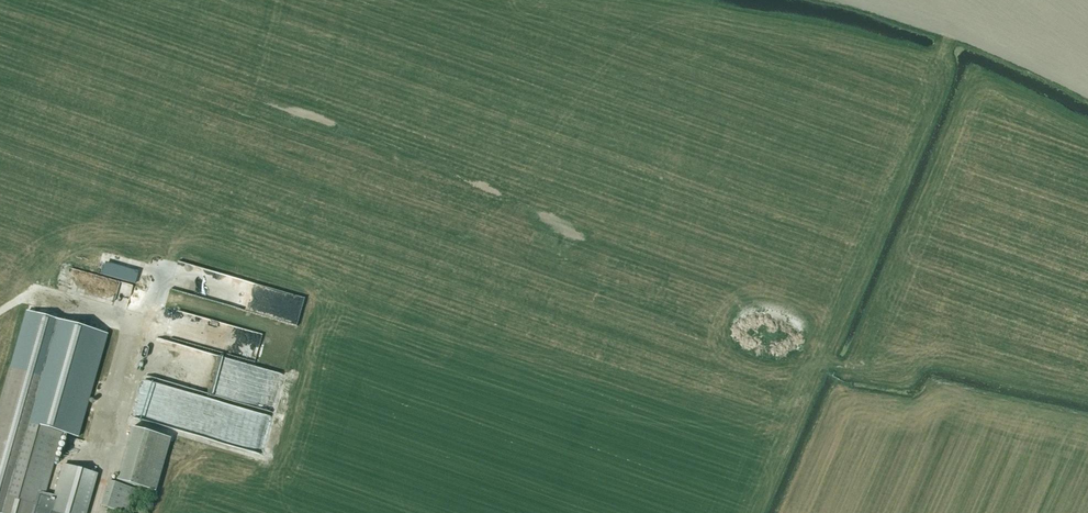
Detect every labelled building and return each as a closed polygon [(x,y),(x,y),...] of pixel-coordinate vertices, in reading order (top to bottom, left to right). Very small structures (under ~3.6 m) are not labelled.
[(98,474),(64,465),(55,497),(44,494),(62,434),(77,438),(107,335),(28,313),(0,409),(0,512),(87,512),(98,474)] [(162,337),(152,377),(200,388),(202,381),(208,382),(213,360),(205,358),(207,348),(162,337)] [(273,410),(276,400),(269,398),(268,402),(262,401),(260,406),(273,410)] [(117,480),(155,491),(171,438),(133,427),(117,480)] [(127,512),(135,489),(110,481),(102,506),(125,512),(127,512)]
